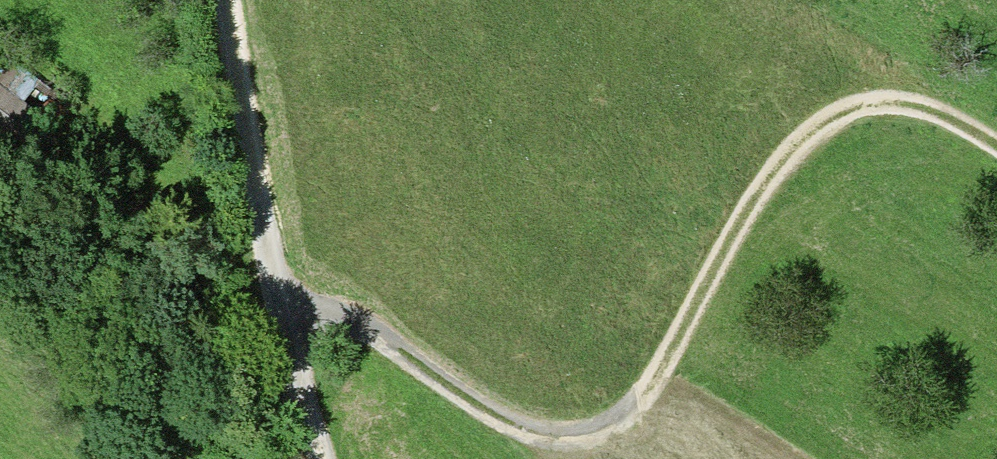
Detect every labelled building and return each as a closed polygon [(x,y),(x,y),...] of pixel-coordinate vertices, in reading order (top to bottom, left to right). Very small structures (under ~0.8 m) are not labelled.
[(0,105),(0,132),(34,158),(68,114),(22,77),(0,105)]
